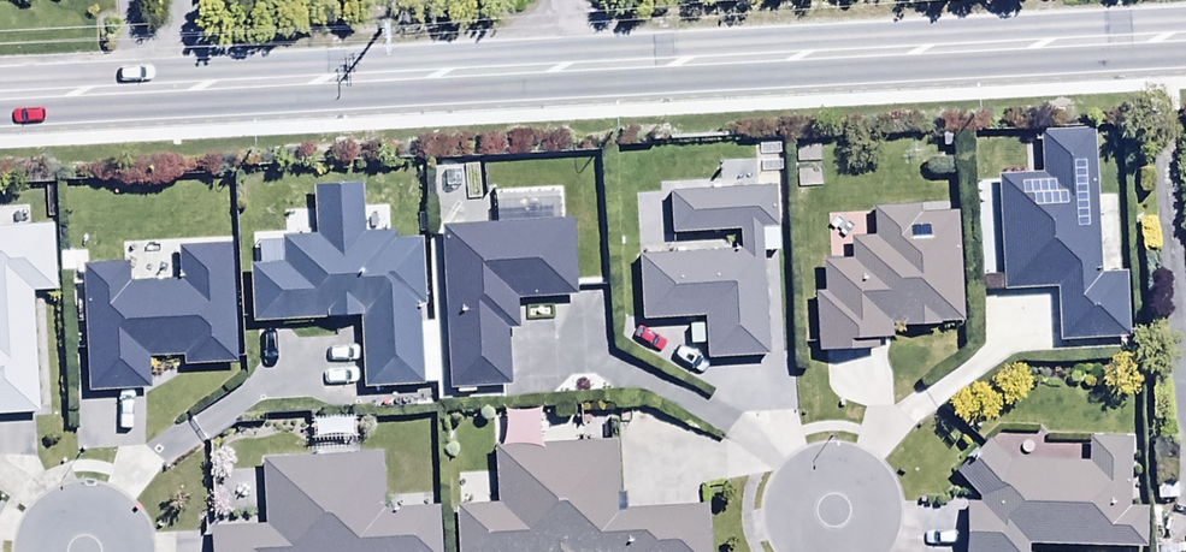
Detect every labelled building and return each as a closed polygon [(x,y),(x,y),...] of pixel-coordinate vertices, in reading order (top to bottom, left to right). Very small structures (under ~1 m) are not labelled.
[(1125,336),(1122,272),(1098,273),(1093,130),(1036,132),(1038,174),(997,176),(1001,290),(1054,288),(1056,339),(1125,336)] [(772,189),(667,195),(669,235),(735,232),(736,250),(636,255),(640,321),(701,318),(703,357),(764,354),(759,252),(775,251),(772,189)] [(956,204),(869,208),(870,236),(849,237),(850,262),(820,263),(821,292),(812,293),(815,352),(876,349),(876,338),(889,338),(889,327),(961,324),(956,204)] [(569,220),(439,227),(447,390),(506,387),(503,328),(513,327),(511,298),(573,295),(569,220)] [(0,227),(0,417),(35,416),(32,292),(52,292),(51,225),(0,227)] [(127,265),(81,267),(85,391),(147,389),(145,356),(182,355),(182,365),(234,364),(229,246),(176,248),(177,280),(127,282),(127,265)] [(1008,459),(983,441),(952,476),(974,496),(973,502),(962,502),(961,551),(1025,551),(1025,545),(1143,548),(1144,507),(1128,507),(1130,437),(1085,436),(1084,461),(1008,459)] [(491,446),(493,507),(453,508),(455,551),(705,551),(703,506),(613,508),(611,442),(491,446)] [(261,459),(263,526),(207,528),(208,551),(436,551),(434,501),(380,503),(378,455),(261,459)]
